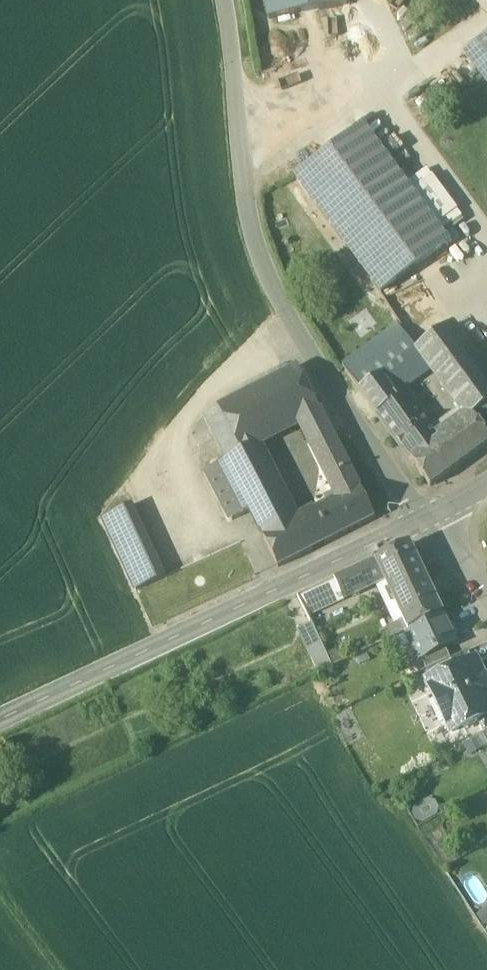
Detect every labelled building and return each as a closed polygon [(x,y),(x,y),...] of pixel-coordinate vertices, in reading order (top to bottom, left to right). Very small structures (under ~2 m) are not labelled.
[(270,19),(347,4),(346,0),(266,0),(270,19)] [(465,52),(486,82),(486,36),(465,52)] [(450,243),(364,126),(295,178),(381,295),(450,243)] [(396,330),(343,368),(360,391),(381,376),(413,352),(396,330)] [(444,330),(420,348),(435,368),(470,416),(470,417),(486,437),(486,389),(444,330)] [(413,352),(381,376),(396,397),(435,368),(420,348),(413,352)] [(298,369),(206,416),(229,460),(259,446),(260,446),(303,423),(304,423),(320,413),(298,369)] [(381,376),(360,391),(378,415),(399,400),(396,397),(381,376)] [(424,431),(409,411),(408,412),(399,400),(378,415),(377,416),(430,488),(486,446),(486,437),(470,417),(440,439),(430,426),(424,431)] [(320,413),(304,423),(313,441),(332,435),(320,413)] [(375,519),(332,435),(313,441),(338,490),(325,497),(329,504),(314,512),(329,542),(375,519)] [(297,520),(259,446),(229,460),(225,462),(250,513),(278,568),(329,542),(314,512),(297,520)] [(250,513),(225,462),(207,472),(233,521),(250,513)] [(166,578),(132,506),(103,519),(136,591),(166,578)] [(409,545),(375,561),(383,577),(403,621),(388,628),(393,639),(407,633),(443,616),(409,545)] [(375,561),(334,580),(342,597),(383,577),(375,561)] [(334,580),(298,597),(306,613),(342,597),(334,580)] [(443,616),(407,633),(420,661),(422,660),(446,649),(456,644),(443,616)] [(332,669),(312,625),(302,630),(300,634),(319,675),(332,669)] [(446,649),(422,660),(427,671),(451,660),(446,649)] [(428,683),(431,689),(429,694),(444,727),(450,729),(452,734),(478,722),(486,718),(486,677),(484,671),(481,673),(475,661),(428,683)] [(478,722),(484,734),(486,733),(486,718),(478,722)] [(476,739),(482,749),(486,746),(486,733),(484,734),(476,739)]
